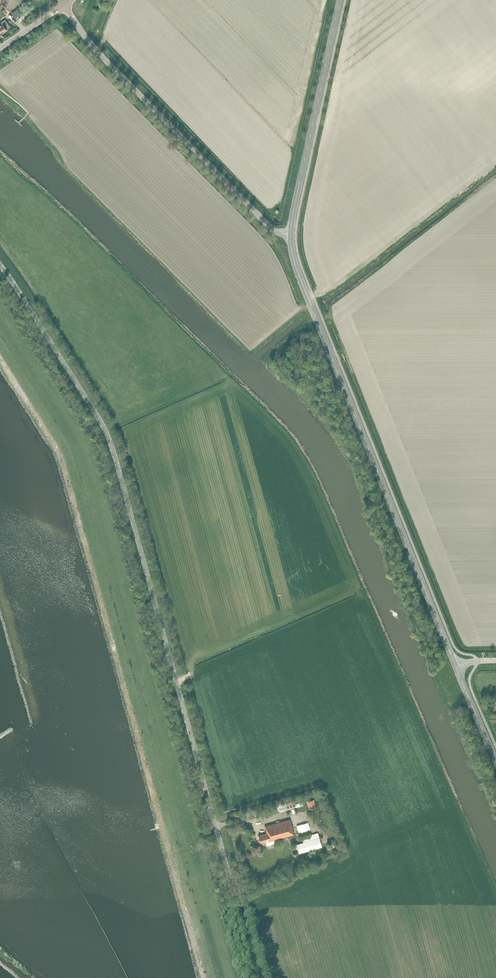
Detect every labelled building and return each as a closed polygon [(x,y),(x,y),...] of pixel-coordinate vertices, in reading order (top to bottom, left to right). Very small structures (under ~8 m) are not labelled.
[(18,8),(12,12),(15,17),(21,13),(18,8)] [(2,34),(7,30),(7,29),(10,27),(5,19),(1,22),(2,23),(0,24),(0,31),(2,34)] [(316,807),(314,800),(307,802),(309,809),(316,807)] [(278,806),(280,812),(288,810),(288,809),(296,807),(295,804),(294,801),(278,806)] [(267,833),(258,836),(260,843),(266,842),(267,845),(274,843),(274,844),(278,843),(277,838),(294,834),(290,819),(264,826),(267,833)] [(294,825),(296,832),(306,829),(304,823),(305,823),(305,821),(294,825)] [(319,847),(316,839),(315,835),(302,839),(303,842),(296,844),(299,853),(319,847)]
